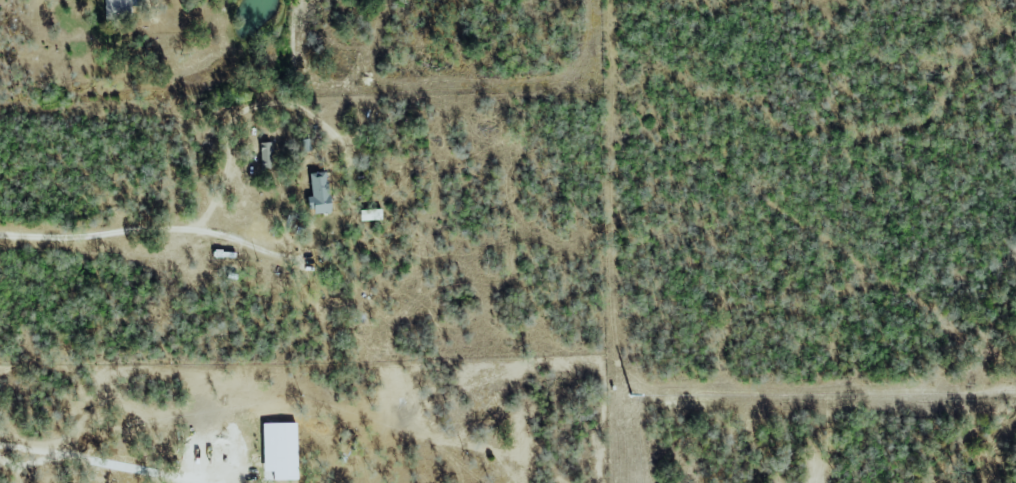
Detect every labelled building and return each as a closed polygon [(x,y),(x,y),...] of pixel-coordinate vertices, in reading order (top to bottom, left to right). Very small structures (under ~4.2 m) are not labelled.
[(105,19),(132,18),(132,0),(105,0),(105,19)] [(261,168),(270,167),(270,142),(260,142),(261,168)] [(329,212),(328,172),(310,172),(311,197),(307,197),(307,212),(329,212)] [(381,209),(359,210),(360,221),(381,220),(381,209)] [(297,480),(296,423),(262,424),(263,481),(297,480)]
